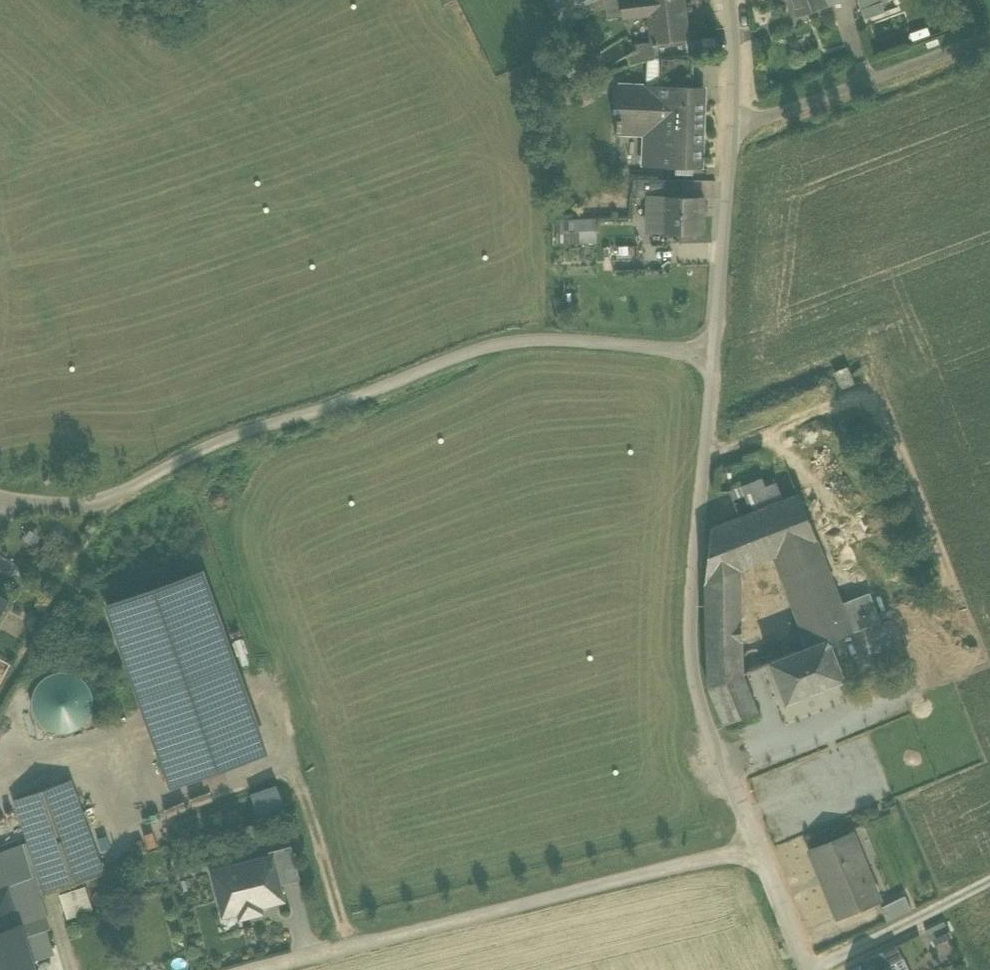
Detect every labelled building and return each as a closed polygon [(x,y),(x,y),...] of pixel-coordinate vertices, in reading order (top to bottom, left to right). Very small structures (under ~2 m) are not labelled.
[(561,12),(555,0),(547,0),(554,15),(561,12)] [(573,0),(555,0),(561,12),(567,22),(578,9),(573,0)] [(578,9),(596,0),(573,0),(578,9)] [(578,9),(582,17),(606,7),(605,0),(596,0),(578,9)] [(607,19),(623,17),(621,0),(605,0),(606,7),(607,19)] [(623,17),(649,13),(652,43),(687,39),(683,0),(621,0),(623,17)] [(796,16),(827,6),(826,5),(825,0),(790,0),(796,16)] [(862,9),(881,1),(884,0),(859,0),(862,9)] [(881,1),(862,9),(866,18),(885,11),(881,1)] [(715,37),(699,38),(701,52),(717,50),(715,37)] [(688,53),(701,52),(699,38),(687,40),(688,53)] [(660,58),(688,55),(688,53),(687,40),(687,39),(652,43),(654,59),(660,58)] [(646,61),(654,59),(652,43),(636,45),(637,50),(628,56),(632,66),(646,61)] [(693,87),(693,54),(688,55),(660,58),(659,87),(693,87)] [(659,87),(660,58),(654,59),(646,61),(646,87),(659,87)] [(645,166),(700,168),(702,101),(693,101),(693,87),(659,87),(646,87),(618,86),(615,134),(620,134),(621,129),(646,130),(645,166)] [(702,88),(693,87),(693,101),(702,101),(702,88)] [(631,197),(649,197),(649,196),(669,197),(669,180),(633,179),(631,197)] [(648,231),(698,233),(699,215),(698,215),(699,199),(699,198),(669,197),(649,196),(649,197),(648,231)] [(556,244),(579,243),(578,218),(556,219),(556,244)] [(596,218),(578,218),(579,243),(597,243),(596,218)] [(848,365),(834,372),(841,388),(856,381),(848,365)] [(740,570),(773,556),(817,539),(799,493),(711,528),(705,584),(705,598),(740,597),(740,570)] [(841,603),(817,539),(773,556),(802,630),(802,631),(846,615),(841,603)] [(201,572),(107,605),(171,786),(265,753),(201,572)] [(841,603),(846,615),(852,632),(880,621),(869,592),(841,603)] [(8,600),(0,596),(0,614),(8,600)] [(742,654),(740,597),(705,598),(707,655),(742,654)] [(829,641),(852,632),(846,615),(802,631),(808,646),(828,639),(829,641)] [(793,638),(798,650),(808,646),(802,631),(802,630),(796,632),(793,638)] [(828,639),(808,646),(798,650),(769,662),(785,703),(844,679),(829,641),(828,639)] [(743,674),(742,654),(707,655),(708,687),(708,688),(709,688),(743,674)] [(84,723),(91,708),(90,692),(81,678),(66,671),(50,672),(36,682),(29,697),(30,713),(40,726),(54,733),(71,732),(84,723)] [(758,711),(743,674),(709,688),(724,725),(758,711)] [(23,937),(46,930),(49,929),(39,897),(104,874),(70,780),(14,800),(28,841),(0,852),(0,889),(6,887),(19,923),(23,937)] [(283,810),(275,787),(253,795),(261,818),(283,810)] [(810,850),(837,917),(878,900),(859,852),(853,854),(847,838),(852,836),(851,834),(810,850)] [(107,835),(95,838),(99,851),(110,847),(107,835)] [(859,852),(852,836),(847,838),(853,854),(859,852)] [(272,857),(279,885),(300,880),(291,846),(269,852),(271,857),(272,857)] [(238,906),(241,917),(261,912),(259,904),(282,898),(279,885),(272,857),(271,857),(213,872),(223,910),(238,906)] [(86,885),(58,892),(65,918),(92,910),(86,885)] [(19,923),(6,887),(0,889),(0,930),(19,923)] [(880,907),(887,922),(912,910),(905,895),(880,907)] [(944,921),(925,930),(933,947),(952,938),(944,921)] [(31,962),(23,937),(19,923),(0,930),(0,969),(33,969),(31,962)] [(31,962),(45,957),(51,947),(46,930),(23,937),(31,962)] [(867,969),(878,969),(887,965),(888,966),(902,959),(896,945),(863,961),(867,969)] [(888,966),(890,969),(907,969),(902,959),(888,966)]
